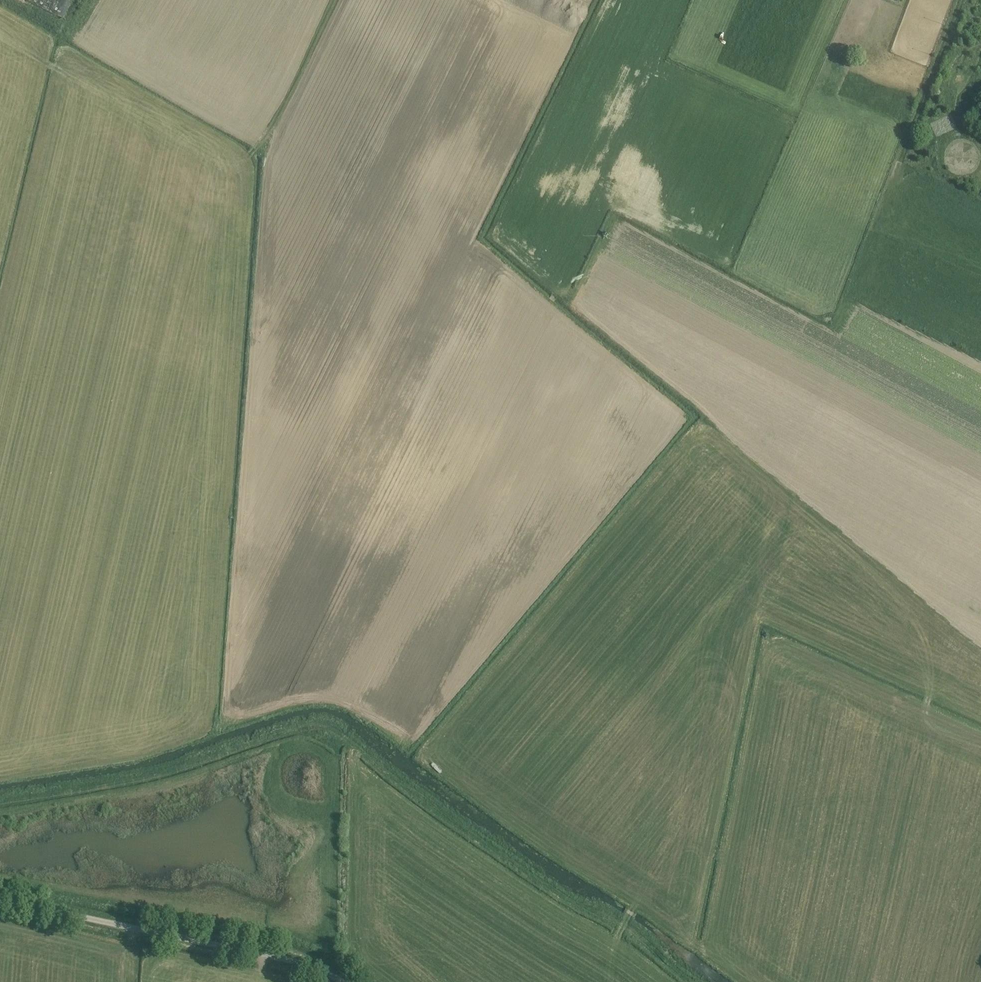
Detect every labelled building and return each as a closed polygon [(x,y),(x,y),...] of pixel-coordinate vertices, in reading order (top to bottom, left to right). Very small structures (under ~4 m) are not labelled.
[(69,0),(49,0),(45,7),(65,18),(74,3),(69,0)]
